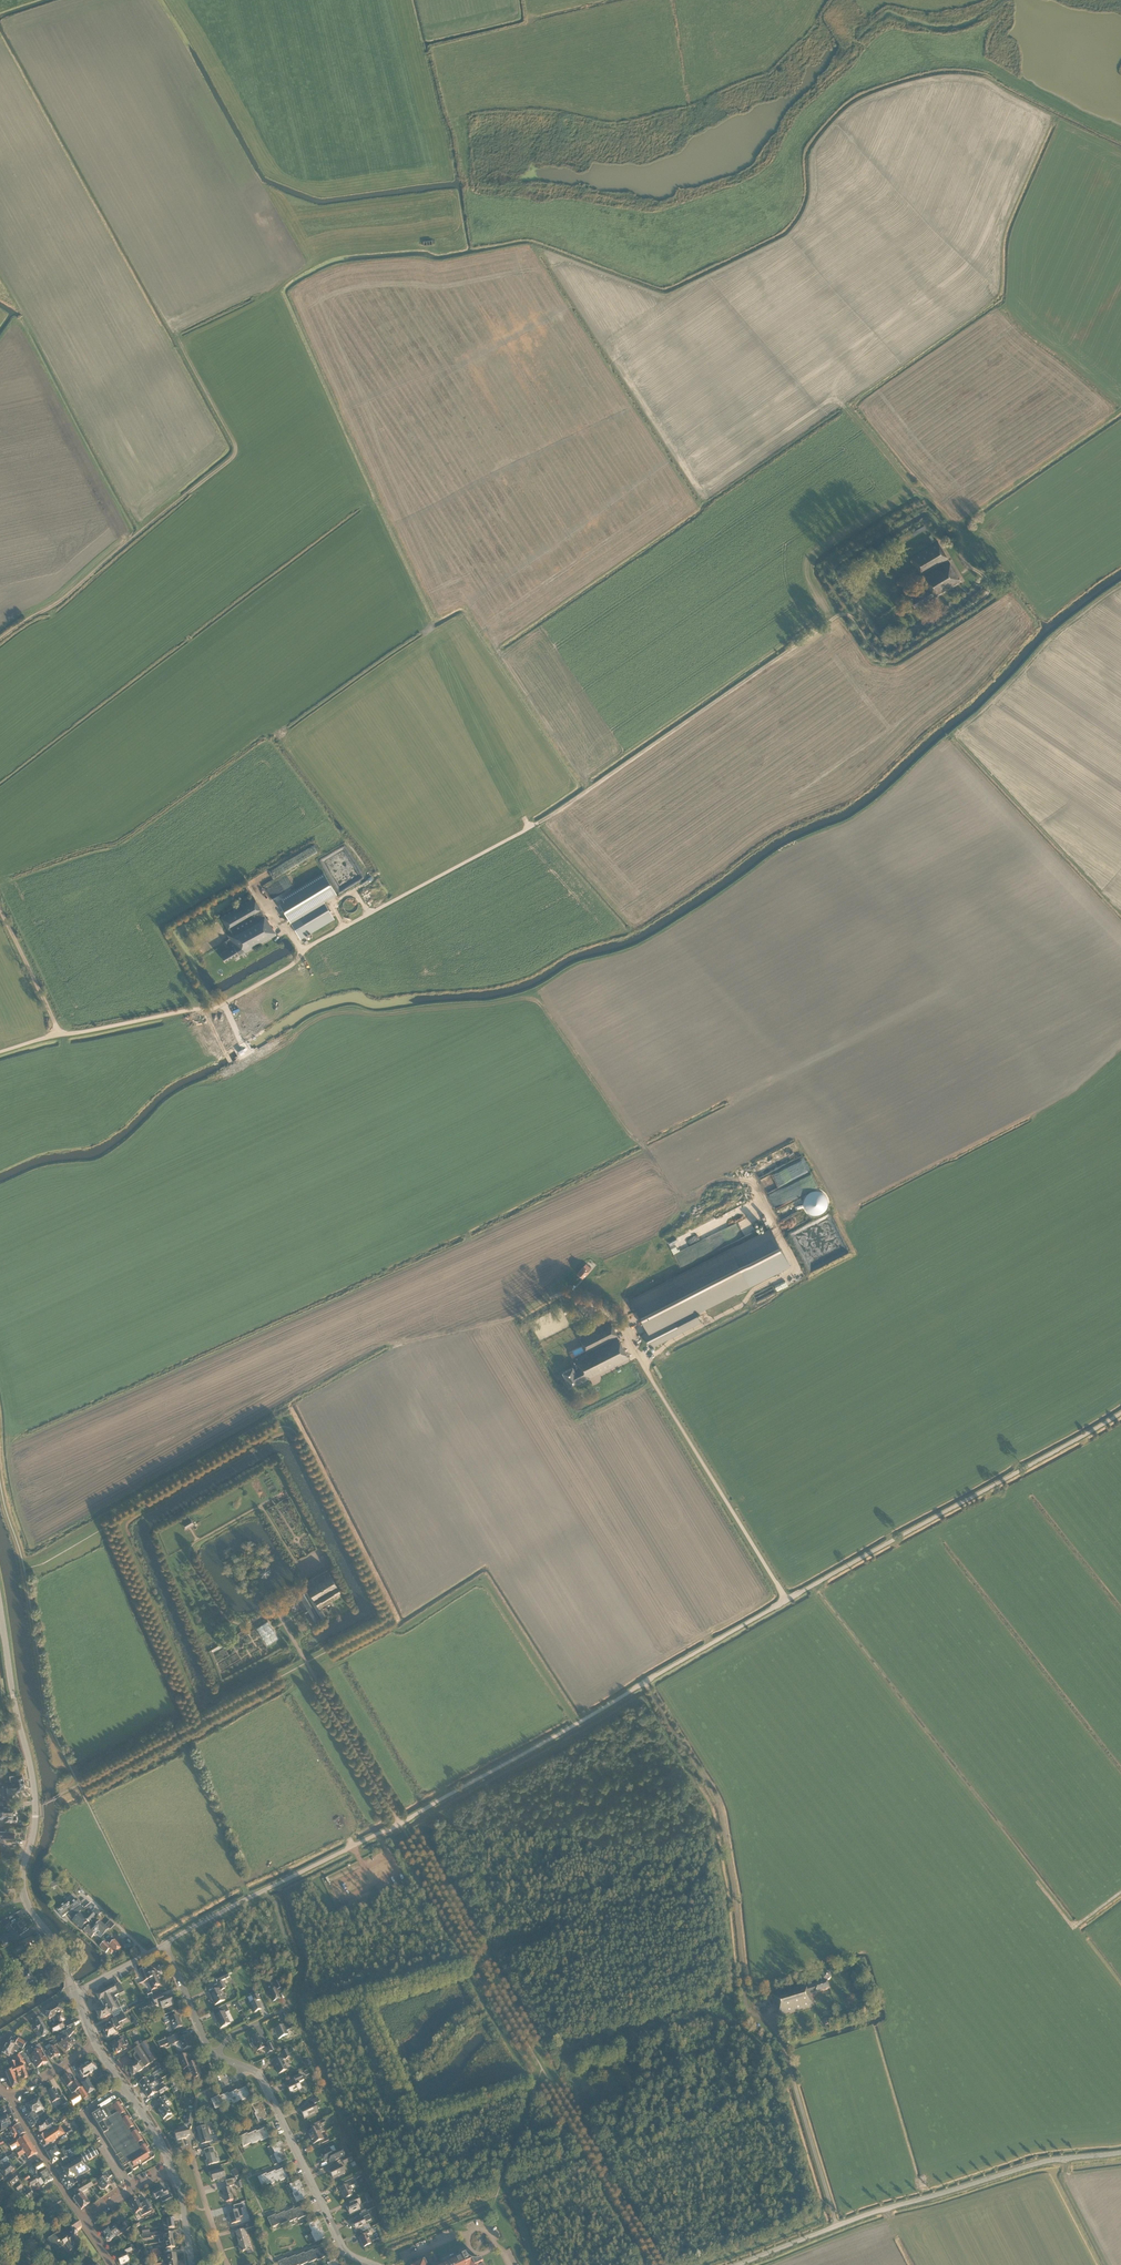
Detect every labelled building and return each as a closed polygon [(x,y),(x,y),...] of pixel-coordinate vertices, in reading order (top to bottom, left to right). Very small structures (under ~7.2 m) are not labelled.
[(910,557),(921,575),(949,558),(938,541),(910,557)] [(934,597),(962,580),(961,579),(949,558),(945,560),(946,561),(921,576),(919,578),(924,586),(926,589),(923,591),(922,589),(909,597),(915,607),(933,596),(934,597)] [(308,846),(313,856),(321,852),(316,842),(308,846)] [(278,877),(264,884),(272,900),(279,896),(278,893),(291,887),(286,879),(285,880),(284,877),(279,880),(278,877)] [(328,880),(282,908),(300,938),(333,919),(322,899),(335,891),(328,880)] [(245,951),(246,953),(276,935),(254,897),(221,917),(229,932),(227,934),(229,938),(224,941),(228,949),(220,954),(225,962),(239,954),(239,955),(245,951)] [(346,911),(349,912),(351,913),(354,912),(357,910),(358,908),(359,905),(359,903),(358,900),(356,898),(354,897),(351,897),(349,897),(346,898),(344,900),(343,903),(343,906),(344,909),(346,911)] [(789,1152),(793,1151),(794,1154),(799,1152),(795,1142),(786,1146),(789,1152)] [(759,1160),(752,1163),(757,1176),(764,1174),(762,1170),(758,1171),(757,1168),(762,1166),(759,1160)] [(809,1192),(819,1187),(812,1173),(802,1178),(809,1192)] [(751,1232),(757,1230),(755,1224),(749,1227),(751,1232)] [(771,1228),(732,1248),(750,1284),(790,1264),(771,1228)] [(644,1333),(650,1346),(651,1346),(652,1346),(652,1347),(652,1348),(652,1349),(653,1349),(654,1349),(655,1348),(655,1347),(654,1346),(653,1346),(653,1345),(701,1321),(696,1312),(750,1284),(732,1248),(632,1299),(649,1331),(644,1333)] [(686,1248),(675,1254),(682,1268),(693,1263),(686,1248)] [(591,1268),(586,1263),(577,1273),(583,1278),(591,1268)] [(602,1321),(598,1313),(591,1316),(595,1325),(602,1321)] [(629,1358),(610,1320),(579,1337),(587,1352),(573,1359),(578,1367),(574,1369),(573,1366),(563,1372),(570,1386),(580,1381),(580,1379),(587,1376),(588,1378),(629,1358)] [(184,1528),(193,1523),(190,1518),(181,1523),(184,1528)] [(266,1564),(264,1564),(262,1564),(260,1566),(258,1567),(257,1570),(257,1572),(258,1574),(260,1576),(262,1577),(264,1577),(266,1577),(268,1576),(270,1574),(271,1572),(271,1570),(270,1567),(268,1566),(266,1564)] [(296,1596),(312,1623),(324,1616),(319,1607),(342,1593),(327,1570),(305,1583),(308,1589),(296,1596)] [(278,1637),(268,1620),(256,1627),(267,1645),(278,1637)] [(220,1643),(212,1648),(213,1651),(222,1646),(220,1643)] [(16,1813),(15,1813),(15,1812),(10,1812),(3,1812),(3,1809),(0,1809),(0,1817),(5,1817),(5,1820),(16,1819),(16,1818),(17,1817),(17,1815),(16,1814),(16,1813)] [(0,1831),(0,1846),(3,1846),(3,1842),(2,1842),(3,1838),(14,1839),(14,1836),(15,1836),(15,1834),(14,1834),(14,1831),(3,1831),(0,1831)] [(63,1917),(73,1909),(73,1910),(81,1905),(76,1899),(69,1905),(67,1902),(57,1909),(63,1917)] [(81,1906),(71,1914),(74,1917),(84,1909),(81,1906)] [(91,1921),(92,1922),(96,1917),(92,1913),(86,1920),(79,1914),(72,1921),(81,1929),(88,1922),(89,1923),(91,1921)] [(18,1937),(25,1932),(28,1930),(21,1919),(11,1926),(14,1931),(0,1938),(5,1947),(20,1940),(18,1937)] [(109,1929),(100,1921),(95,1927),(91,1924),(90,1925),(90,1926),(89,1927),(88,1927),(84,1932),(92,1938),(95,1935),(96,1935),(101,1939),(109,1929)] [(20,1943),(27,1955),(41,1947),(40,1946),(43,1944),(39,1936),(32,1939),(31,1937),(20,1943)] [(116,1953),(121,1948),(113,1939),(108,1943),(107,1944),(109,1946),(108,1947),(113,1952),(114,1951),(116,1953)] [(113,1952),(108,1947),(109,1946),(107,1944),(108,1943),(106,1941),(102,1944),(100,1947),(106,1953),(108,1952),(111,1955),(113,1952)] [(29,1972),(27,1974),(23,1967),(13,1973),(17,1979),(17,1980),(22,1988),(34,1981),(29,1972)] [(156,1971),(149,1974),(147,1969),(142,1971),(142,1969),(139,1971),(143,1982),(146,1981),(150,1991),(156,1989),(155,1987),(159,1985),(156,1977),(158,1976),(156,1971)] [(229,1978),(227,1973),(215,1980),(217,1984),(229,1978)] [(825,1983),(813,1986),(808,1987),(808,1985),(773,1996),(780,2017),(814,2007),(810,1995),(811,1995),(815,1994),(830,1989),(827,1981),(829,1980),(831,1978),(830,1975),(827,1973),(824,1974),(823,1977),(824,1980),(825,1983)] [(226,1987),(224,1982),(221,1983),(221,1982),(213,1986),(215,1990),(208,1994),(214,2005),(224,2001),(219,1991),(224,1989),(224,1988),(226,1987)] [(123,2014),(115,1997),(124,1992),(120,1985),(114,1988),(113,1986),(96,1995),(99,2001),(100,2000),(105,2009),(96,2013),(100,2021),(110,2015),(112,2014),(114,2019),(123,2014)] [(280,1998),(275,1988),(268,1992),(273,2002),(280,1998)] [(162,1999),(160,1995),(151,1999),(154,2006),(160,2004),(162,2009),(172,2005),(168,1996),(162,1999)] [(251,1997),(253,2002),(250,2004),(254,2013),(260,2010),(257,2002),(259,2001),(257,1995),(251,1997)] [(51,2009),(62,2030),(65,2028),(62,2022),(65,2020),(61,2013),(62,2012),(59,2005),(51,2009)] [(228,2011),(225,2005),(217,2009),(219,2014),(213,2017),(215,2021),(216,2020),(220,2028),(229,2024),(224,2013),(228,2011)] [(53,2035),(62,2030),(51,2009),(45,2013),(48,2020),(51,2018),(55,2025),(49,2029),(53,2035)] [(171,2018),(169,2013),(162,2017),(165,2024),(170,2022),(173,2030),(182,2026),(177,2015),(171,2018)] [(126,2019),(123,2014),(114,2019),(112,2019),(115,2023),(113,2024),(112,2024),(103,2029),(108,2039),(117,2034),(115,2029),(120,2027),(118,2023),(126,2019)] [(34,2031),(38,2039),(48,2034),(40,2018),(34,2021),(37,2026),(36,2027),(37,2029),(34,2031)] [(289,2030),(285,2021),(281,2023),(282,2026),(274,2030),(276,2034),(275,2035),(278,2040),(287,2035),(286,2031),(289,2030)] [(68,2030),(71,2029),(76,2026),(74,2022),(66,2026),(68,2030)] [(69,2038),(71,2035),(75,2032),(71,2029),(68,2030),(65,2032),(61,2034),(69,2038)] [(180,2038),(178,2033),(171,2036),(174,2044),(179,2041),(183,2050),(191,2046),(186,2036),(180,2038)] [(263,2046),(258,2035),(251,2038),(253,2043),(251,2043),(253,2048),(254,2047),(257,2051),(264,2048),(267,2054),(271,2052),(268,2044),(263,2046)] [(125,2049),(124,2047),(127,2045),(125,2041),(126,2041),(123,2036),(114,2041),(115,2043),(112,2044),(112,2046),(113,2049),(112,2049),(114,2053),(115,2053),(116,2054),(125,2049)] [(65,2039),(63,2037),(57,2042),(59,2044),(58,2045),(62,2049),(63,2048),(66,2051),(73,2044),(66,2038),(65,2039)] [(18,2040),(16,2044),(13,2043),(14,2041),(11,2039),(9,2042),(8,2042),(2,2054),(8,2057),(10,2055),(12,2056),(14,2052),(16,2053),(19,2048),(22,2050),(26,2044),(18,2040)] [(55,2046),(52,2041),(49,2043),(51,2048),(46,2051),(51,2059),(53,2058),(54,2058),(56,2057),(56,2058),(58,2055),(59,2055),(54,2047),(55,2046)] [(157,2059),(146,2042),(141,2045),(135,2049),(133,2050),(136,2054),(132,2056),(137,2062),(128,2069),(132,2076),(142,2070),(141,2069),(144,2067),(145,2067),(150,2064),(157,2059)] [(35,2053),(42,2065),(47,2063),(43,2056),(44,2056),(42,2054),(41,2053),(40,2051),(41,2050),(39,2045),(35,2047),(37,2052),(35,2053)] [(42,2065),(35,2053),(33,2054),(30,2050),(28,2051),(26,2052),(29,2057),(30,2056),(32,2059),(31,2060),(32,2062),(33,2061),(37,2068),(42,2065)] [(281,2053),(284,2061),(291,2058),(287,2050),(281,2053)] [(11,2070),(5,2072),(12,2089),(18,2087),(15,2079),(21,2077),(22,2080),(28,2078),(23,2065),(25,2064),(19,2054),(13,2058),(15,2062),(9,2065),(11,2070)] [(186,2054),(177,2058),(183,2070),(186,2068),(190,2078),(192,2077),(193,2080),(200,2077),(199,2076),(201,2075),(198,2067),(199,2067),(197,2061),(191,2064),(186,2054)] [(286,2070),(281,2059),(273,2063),(278,2074),(286,2070)] [(84,2066),(89,2074),(94,2071),(97,2075),(95,2076),(97,2079),(102,2076),(95,2065),(94,2065),(91,2061),(88,2063),(87,2063),(85,2064),(85,2065),(84,2066)] [(89,2074),(84,2066),(83,2066),(81,2066),(80,2067),(80,2068),(81,2069),(79,2071),(81,2075),(80,2075),(84,2081),(81,2083),(88,2094),(94,2090),(86,2076),(89,2074)] [(161,2072),(159,2068),(151,2073),(154,2077),(161,2072)] [(68,2074),(61,2078),(67,2087),(72,2094),(76,2092),(75,2091),(77,2090),(83,2100),(83,2099),(88,2097),(82,2087),(80,2088),(76,2081),(73,2082),(68,2074)] [(303,2081),(300,2075),(293,2078),(295,2082),(286,2086),(290,2094),(300,2089),(298,2084),(303,2081)] [(148,2083),(145,2078),(139,2083),(138,2084),(140,2087),(141,2087),(146,2095),(145,2095),(147,2098),(148,2097),(148,2098),(155,2093),(152,2089),(158,2085),(159,2085),(159,2086),(164,2083),(161,2079),(157,2082),(154,2079),(148,2083)] [(157,2091),(161,2095),(169,2090),(165,2085),(157,2091)] [(241,2100),(240,2100),(240,2102),(249,2097),(244,2088),(237,2091),(241,2100)] [(63,2096),(59,2098),(54,2089),(47,2093),(52,2103),(60,2099),(63,2106),(67,2104),(63,2096)] [(241,2100),(237,2091),(236,2090),(228,2094),(232,2102),(231,2103),(231,2104),(240,2100),(241,2100)] [(232,2102),(228,2094),(227,2093),(219,2097),(223,2105),(222,2106),(223,2107),(231,2103),(232,2102)] [(223,2105),(219,2097),(218,2095),(210,2099),(214,2108),(213,2108),(214,2109),(222,2106),(223,2105)] [(70,2101),(73,2106),(81,2101),(78,2096),(70,2101)] [(168,2101),(164,2096),(158,2100),(162,2108),(158,2110),(161,2114),(160,2115),(163,2120),(165,2118),(166,2121),(171,2118),(169,2116),(171,2115),(170,2113),(169,2110),(168,2110),(165,2106),(166,2106),(164,2104),(168,2101)] [(25,2117),(32,2129),(41,2123),(37,2118),(36,2116),(43,2112),(46,2110),(39,2097),(26,2105),(31,2113),(25,2117)] [(319,2102),(317,2098),(307,2103),(309,2106),(300,2111),(304,2119),(317,2113),(313,2105),(319,2102)] [(115,2111),(121,2108),(120,2106),(122,2104),(119,2099),(111,2104),(115,2111)] [(255,2114),(263,2111),(264,2110),(260,2101),(253,2105),(252,2104),(251,2105),(255,2114)] [(91,2116),(123,2167),(129,2164),(128,2162),(135,2158),(142,2154),(137,2147),(133,2140),(128,2133),(124,2126),(120,2119),(115,2111),(111,2104),(110,2104),(91,2116)] [(2,2131),(13,2126),(12,2124),(18,2121),(11,2105),(1,2110),(3,2115),(0,2117),(0,2128),(2,2131)] [(71,2108),(70,2106),(67,2108),(71,2115),(75,2112),(74,2111),(75,2110),(73,2107),(71,2108)] [(120,2119),(128,2113),(125,2108),(123,2110),(121,2108),(115,2111),(120,2119)] [(255,2114),(253,2114),(258,2123),(267,2119),(263,2111),(255,2114)] [(124,2126),(130,2122),(129,2120),(131,2119),(128,2113),(120,2119),(124,2126)] [(52,2120),(46,2123),(48,2128),(51,2126),(54,2124),(52,2120)] [(128,2133),(137,2128),(133,2122),(131,2124),(130,2122),(124,2126),(128,2133)] [(44,2124),(36,2129),(39,2134),(46,2129),(48,2132),(53,2129),(51,2126),(48,2128),(46,2123),(45,2124),(44,2124)] [(309,2139),(319,2134),(323,2132),(321,2128),(319,2123),(310,2127),(312,2130),(306,2133),(309,2139)] [(19,2138),(25,2134),(20,2125),(15,2128),(14,2126),(3,2131),(7,2138),(8,2137),(10,2142),(14,2140),(19,2138)] [(49,2144),(51,2145),(54,2142),(53,2142),(65,2134),(59,2126),(45,2135),(44,2134),(43,2135),(43,2134),(37,2138),(43,2148),(49,2144)] [(199,2128),(197,2128),(198,2132),(199,2132),(201,2139),(200,2139),(201,2144),(209,2142),(208,2137),(209,2137),(207,2130),(206,2130),(205,2126),(203,2127),(199,2128)] [(133,2140),(139,2136),(138,2134),(140,2133),(137,2128),(128,2133),(133,2140)] [(260,2140),(259,2141),(259,2142),(268,2138),(264,2128),(256,2132),(260,2140)] [(190,2135),(188,2129),(184,2130),(184,2129),(174,2132),(176,2140),(187,2138),(186,2136),(190,2135)] [(260,2140),(256,2132),(255,2131),(247,2135),(251,2143),(250,2144),(251,2145),(259,2141),(260,2140)] [(251,2143),(247,2135),(246,2133),(238,2138),(242,2146),(241,2146),(242,2148),(250,2144),(251,2143)] [(319,2134),(309,2139),(312,2145),(317,2142),(319,2145),(328,2141),(325,2136),(321,2138),(319,2134)] [(21,2149),(31,2144),(26,2136),(18,2141),(17,2140),(8,2146),(12,2152),(20,2147),(21,2149)] [(137,2147),(145,2142),(142,2137),(140,2138),(139,2136),(133,2140),(137,2147)] [(142,2154),(148,2150),(147,2148),(149,2147),(145,2142),(137,2147),(142,2154)] [(274,2155),(283,2151),(284,2151),(280,2142),(272,2146),(271,2145),(270,2146),(274,2154),(274,2155)] [(31,2144),(21,2149),(16,2153),(19,2158),(25,2154),(28,2159),(37,2153),(31,2144)] [(343,2147),(347,2155),(352,2153),(348,2145),(343,2147)] [(62,2149),(58,2151),(55,2147),(51,2149),(52,2151),(46,2154),(52,2163),(57,2160),(56,2157),(59,2155),(61,2158),(61,2159),(63,2162),(74,2156),(70,2150),(65,2153),(62,2149)] [(59,2178),(67,2190),(73,2187),(72,2185),(76,2183),(74,2179),(89,2170),(85,2163),(98,2155),(94,2147),(61,2167),(65,2175),(59,2178)] [(215,2160),(212,2148),(204,2151),(207,2161),(204,2162),(206,2166),(216,2163),(215,2160)] [(332,2153),(331,2150),(321,2155),(324,2163),(328,2161),(330,2164),(345,2157),(341,2149),(332,2153)] [(142,2154),(147,2162),(154,2157),(154,2155),(151,2151),(149,2152),(148,2150),(142,2154)] [(274,2155),(274,2154),(273,2155),(277,2164),(286,2159),(283,2151),(274,2155)] [(147,2162),(142,2154),(135,2158),(139,2164),(140,2163),(142,2165),(147,2162)] [(342,2160),(344,2165),(353,2161),(350,2156),(342,2160)] [(7,2157),(0,2163),(0,2166),(2,2168),(0,2169),(0,2170),(5,2177),(14,2169),(8,2162),(9,2160),(7,2157)] [(137,2165),(139,2164),(135,2158),(128,2162),(129,2164),(129,2165),(133,2171),(138,2167),(137,2165)] [(32,2168),(36,2175),(46,2169),(42,2162),(32,2168)] [(346,2173),(342,2164),(328,2171),(332,2179),(346,2173)] [(279,2180),(278,2181),(279,2182),(288,2178),(283,2169),(275,2172),(279,2180)] [(43,2181),(45,2185),(53,2180),(47,2170),(35,2177),(38,2181),(40,2179),(42,2182),(43,2181)] [(105,2172),(102,2175),(104,2177),(98,2181),(102,2187),(101,2188),(103,2190),(104,2190),(111,2185),(110,2185),(107,2180),(109,2178),(112,2176),(108,2170),(105,2172)] [(224,2177),(222,2170),(210,2173),(212,2180),(224,2177)] [(279,2180),(275,2172),(275,2171),(266,2175),(270,2183),(269,2184),(270,2185),(278,2181),(279,2180)] [(270,2183),(266,2175),(265,2174),(257,2178),(261,2186),(260,2186),(261,2188),(269,2184),(270,2183)] [(13,2186),(18,2192),(23,2188),(20,2184),(21,2183),(15,2177),(8,2183),(12,2187),(13,2186)] [(343,2186),(339,2188),(344,2199),(352,2195),(348,2187),(355,2184),(352,2178),(342,2183),(343,2186)] [(28,2183),(30,2187),(38,2183),(35,2179),(31,2181),(30,2179),(27,2181),(28,2183)] [(293,2194),(301,2190),(302,2189),(298,2181),(291,2185),(290,2184),(289,2185),(293,2193),(293,2194)] [(80,2210),(81,2210),(89,2204),(81,2193),(92,2186),(89,2182),(74,2192),(77,2196),(73,2199),(80,2210)] [(233,2201),(229,2188),(222,2190),(225,2203),(233,2201)] [(24,2194),(28,2199),(34,2195),(30,2190),(24,2194)] [(161,2192),(160,2190),(152,2194),(155,2199),(159,2197),(160,2199),(162,2202),(170,2198),(168,2194),(165,2190),(161,2192)] [(293,2194),(293,2193),(292,2194),(296,2202),(305,2198),(301,2190),(293,2194)] [(365,2195),(369,2202),(373,2200),(369,2192),(365,2195)] [(350,2205),(346,2207),(350,2215),(360,2210),(357,2205),(360,2203),(357,2197),(348,2201),(350,2205)] [(133,2209),(135,2214),(139,2212),(141,2217),(151,2212),(150,2209),(151,2208),(147,2200),(143,2202),(143,2203),(139,2205),(137,2201),(131,2205),(131,2206),(130,2206),(132,2210),(133,2209)] [(234,2211),(228,2213),(231,2225),(241,2222),(240,2218),(243,2217),(241,2210),(243,2209),(242,2204),(233,2207),(234,2211)] [(297,2218),(296,2219),(297,2220),(306,2216),(301,2206),(293,2211),(297,2218)] [(297,2218),(293,2211),(292,2209),(284,2213),(288,2221),(288,2223),(296,2219),(297,2218)] [(369,2215),(366,2211),(359,2215),(361,2219),(352,2223),(355,2231),(359,2229),(363,2227),(366,2225),(365,2223),(371,2220),(369,2215)] [(288,2221),(284,2213),(284,2212),(276,2216),(280,2224),(279,2224),(280,2225),(288,2221)] [(280,2224),(276,2216),(275,2214),(267,2218),(271,2226),(270,2227),(271,2228),(279,2224),(280,2224)] [(163,2224),(167,2223),(167,2225),(163,2225),(164,2231),(169,2230),(169,2229),(174,2228),(173,2220),(167,2221),(167,2219),(162,2220),(163,2224)] [(312,2233),(321,2229),(322,2228),(318,2220),(309,2224),(309,2223),(308,2224),(312,2232),(312,2233)] [(75,2248),(81,2245),(76,2237),(77,2236),(78,2236),(76,2232),(82,2228),(80,2226),(78,2222),(70,2228),(72,2231),(74,2234),(67,2238),(66,2237),(61,2240),(57,2234),(49,2239),(56,2251),(65,2245),(70,2251),(75,2248)] [(105,2238),(105,2239),(107,2243),(109,2243),(115,2238),(115,2239),(121,2234),(122,2235),(130,2229),(125,2223),(122,2226),(123,2227),(118,2230),(114,2224),(108,2229),(108,2228),(102,2232),(106,2237),(105,2238)] [(312,2233),(312,2232),(310,2233),(315,2242),(325,2237),(321,2229),(312,2233)] [(246,2235),(245,2230),(235,2232),(239,2247),(238,2248),(239,2252),(249,2250),(245,2236),(246,2235)] [(359,2238),(363,2248),(371,2244),(367,2235),(369,2234),(367,2230),(361,2233),(362,2237),(359,2238)] [(159,2243),(174,2241),(173,2234),(163,2235),(164,2239),(158,2240),(159,2243)] [(174,2241),(159,2243),(164,2243),(165,2250),(175,2248),(174,2241)] [(133,2245),(124,2250),(125,2254),(117,2258),(119,2262),(118,2263),(119,2264),(122,2264),(130,2261),(128,2257),(127,2253),(135,2249),(133,2245)] [(317,2259),(316,2260),(316,2261),(325,2256),(321,2247),(313,2251),(317,2259)] [(317,2259),(313,2251),(312,2250),(304,2254),(308,2262),(307,2262),(308,2264),(316,2260),(317,2259)] [(304,2254),(303,2253),(295,2257),(299,2264),(302,2264),(307,2262),(308,2262),(304,2254)] [(167,2263),(176,2262),(175,2255),(166,2256),(167,2263)] [(295,2257),(295,2256),(286,2260),(289,2264),(299,2264),(295,2257)] [(482,2261),(480,2262),(477,2263),(476,2263),(474,2263),(475,2259),(473,2258),(472,2262),(470,2261),(469,2260),(468,2258),(466,2256),(463,2258),(448,2264),(483,2264),(482,2261)]
